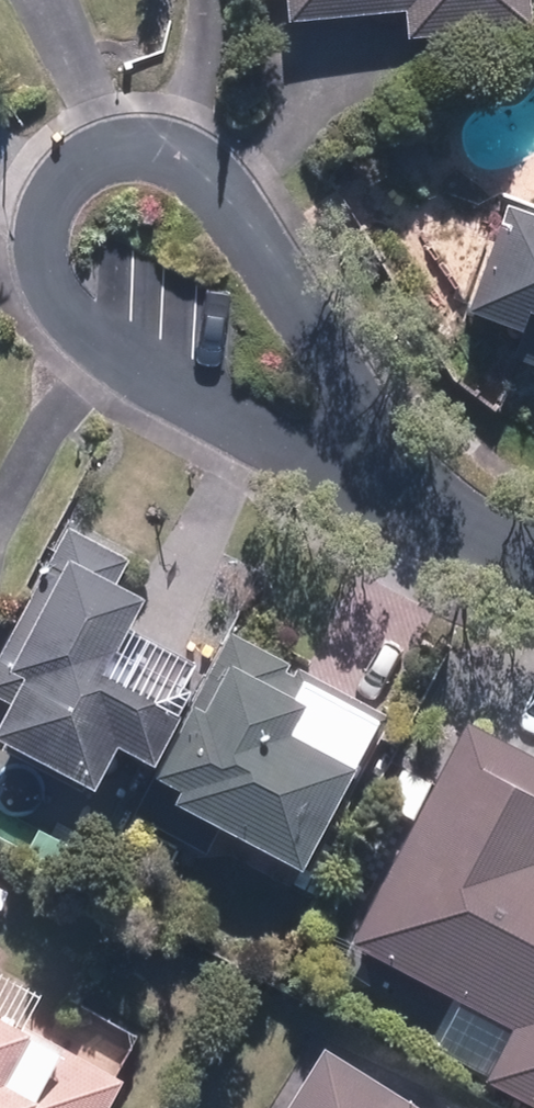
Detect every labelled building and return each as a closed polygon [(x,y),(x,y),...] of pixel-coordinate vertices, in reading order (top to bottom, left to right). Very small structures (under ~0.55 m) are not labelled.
[(301,19),(417,14),(418,30),(533,25),(533,0),(300,0),(301,19)] [(521,200),(486,308),(533,323),(533,204),(521,200)] [(184,747),(228,658),(145,617),(163,582),(71,536),(0,676),(0,689),(28,703),(15,729),(122,782),(148,729),(184,747)] [(241,634),(228,658),(184,747),(175,764),(195,773),(187,790),(324,859),(398,712),(241,634)] [(422,820),(363,933),(466,987),(435,1048),(533,1100),(533,733),(482,705),(445,775),(417,760),(393,805),(422,820)] [(153,1038),(106,1013),(91,1042),(46,1019),(58,995),(0,965),(0,1107),(117,1107),(153,1038)] [(331,1031),(285,1107),(460,1107),(331,1031)]
